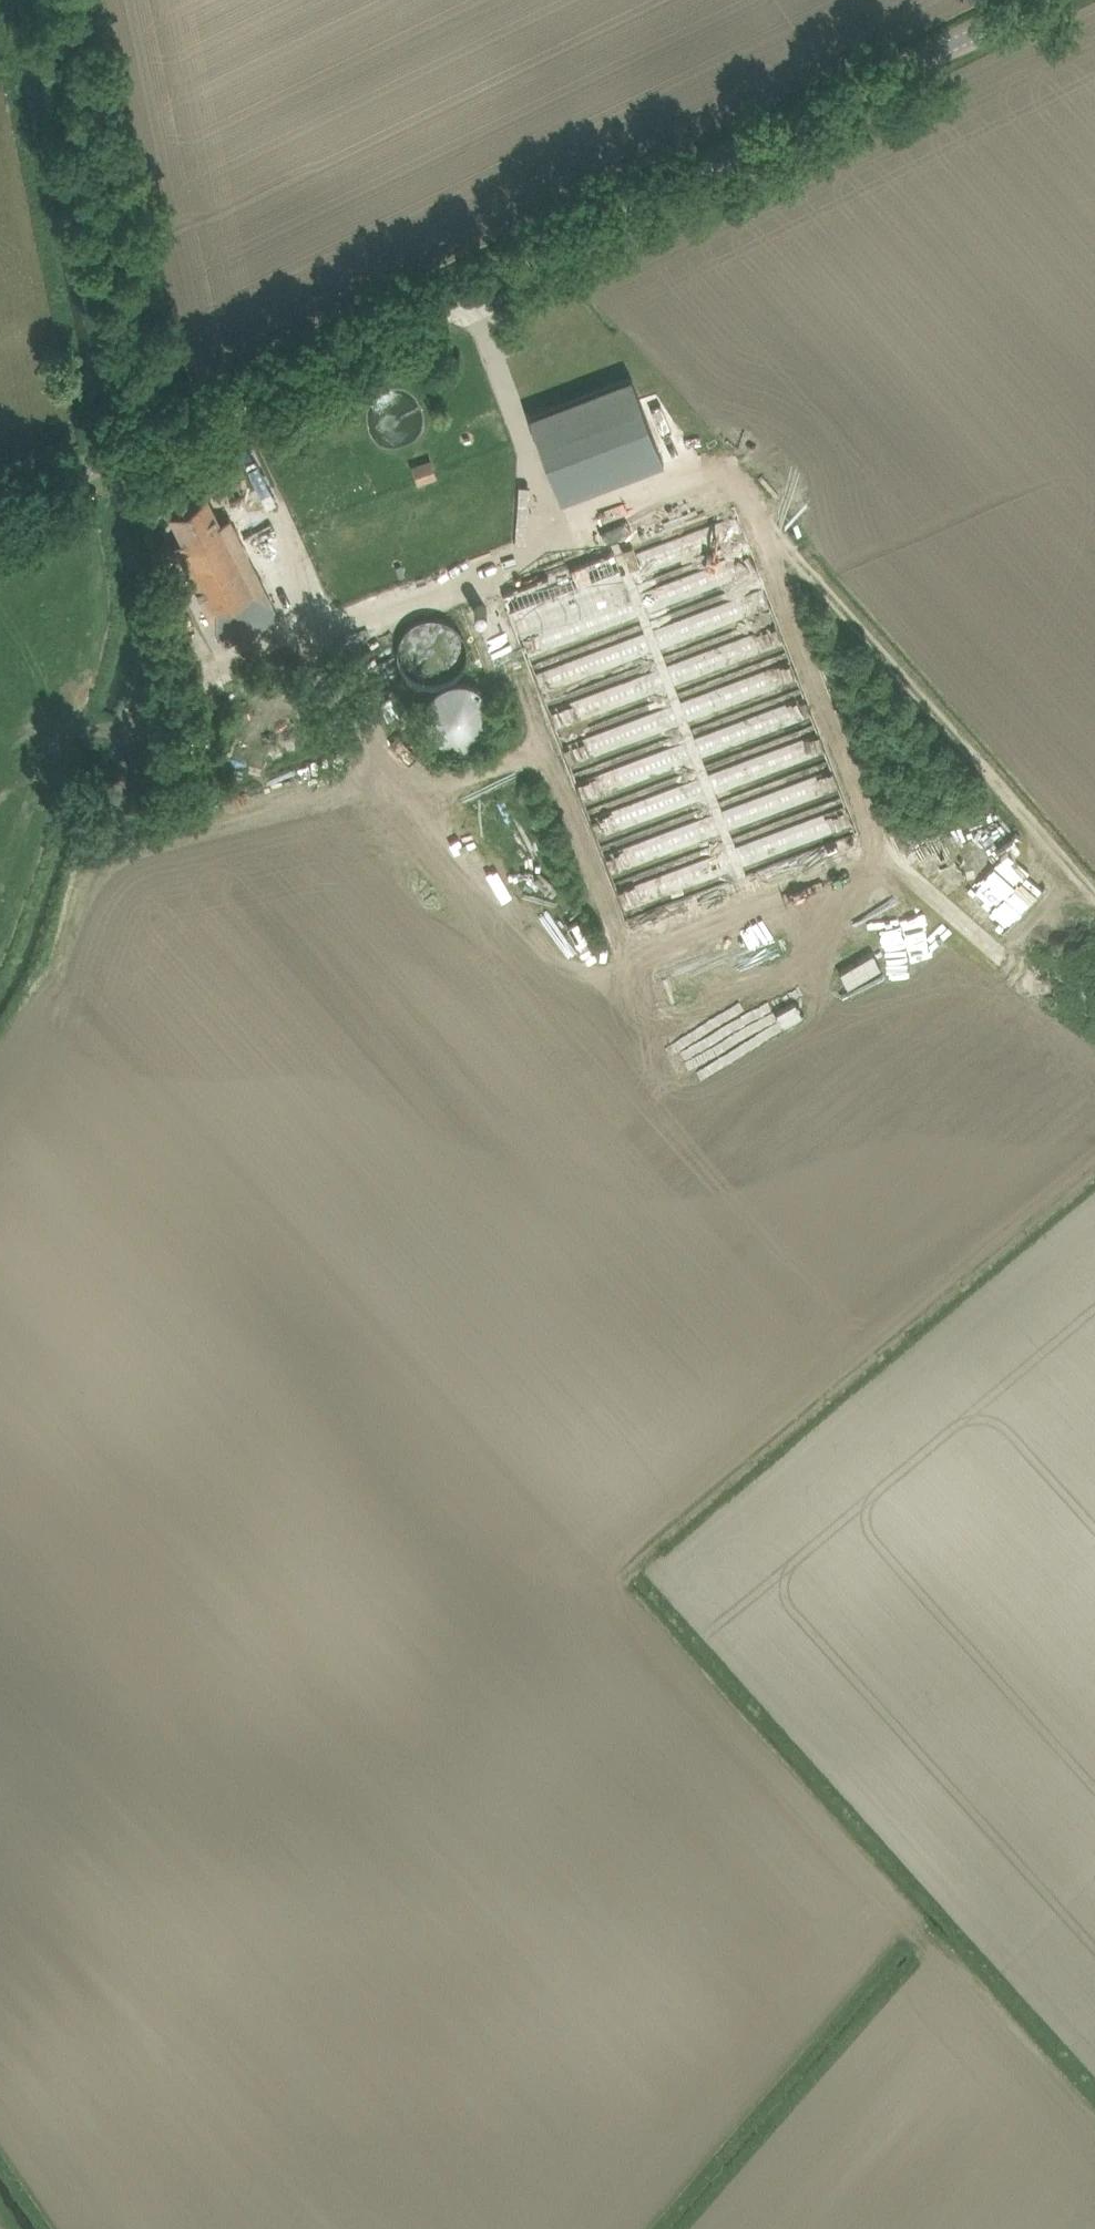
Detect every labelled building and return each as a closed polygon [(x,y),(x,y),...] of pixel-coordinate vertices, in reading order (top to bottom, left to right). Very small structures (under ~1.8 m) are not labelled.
[(535,426),(566,509),(601,496),(570,413),(535,426)] [(412,465),(418,483),(438,476),(431,458),(412,465)] [(280,618),(240,535),(230,516),(221,520),(208,493),(171,511),(184,539),(176,543),(226,644),(280,618)] [(517,726),(701,657),(659,545),(475,615),(517,726)]
